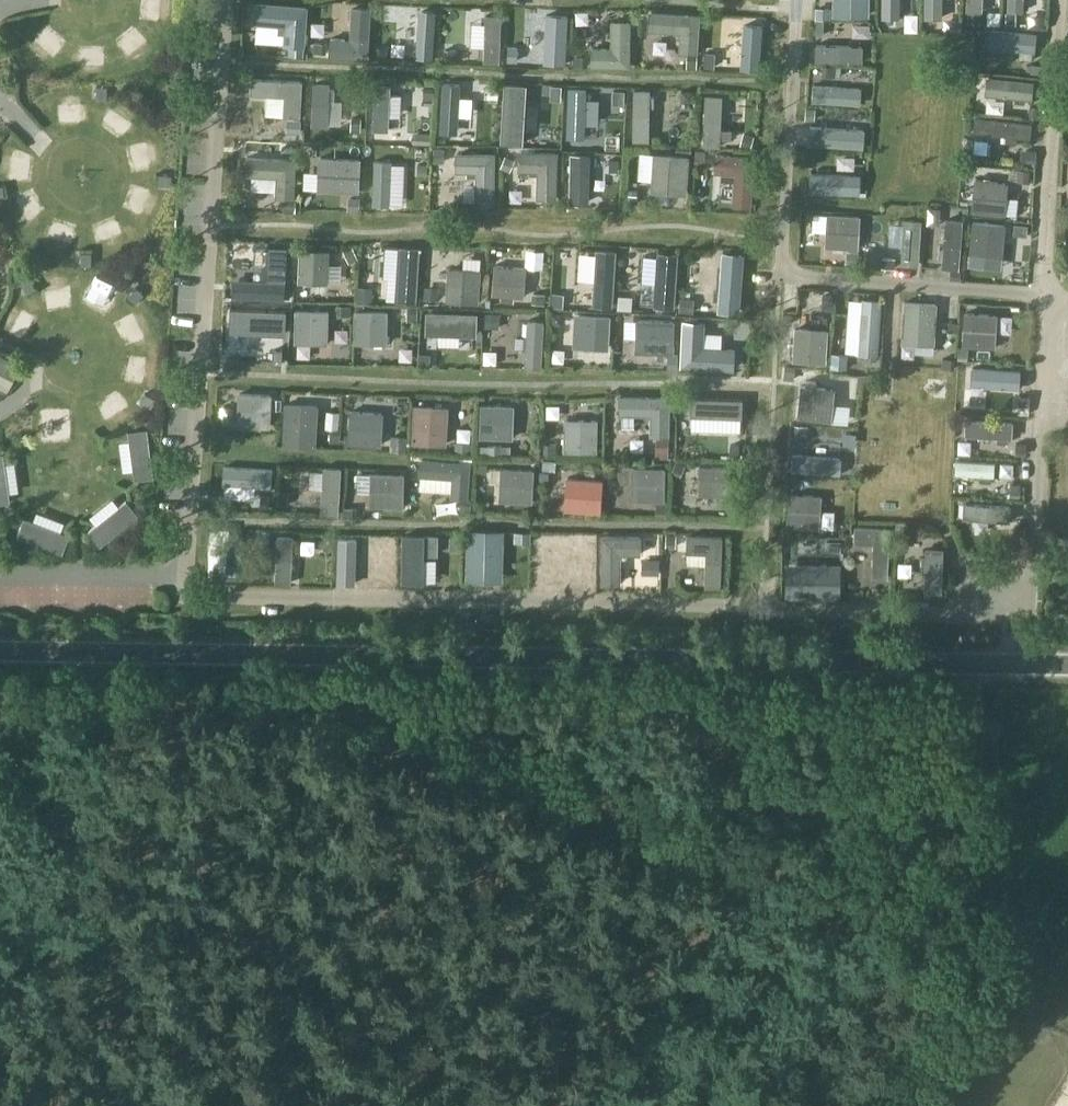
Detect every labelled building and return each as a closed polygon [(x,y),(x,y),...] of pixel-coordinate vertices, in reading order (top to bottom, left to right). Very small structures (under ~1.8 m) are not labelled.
[(832,16),(869,17),(869,0),(833,0),(832,16)] [(881,23),(897,23),(898,0),(881,0),(881,23)] [(924,14),(937,14),(938,0),(924,0),(924,14)] [(966,12),(982,12),(982,0),(967,0),(966,12)] [(1008,11),(1023,12),(1023,0),(1008,0),(1008,11)] [(254,25),(288,28),(286,48),(303,49),(306,9),(255,5),(254,25)] [(330,38),(329,57),(367,59),(370,8),(352,7),(350,40),(330,38)] [(420,8),(416,56),(431,58),(435,9),(420,8)] [(534,52),(533,66),(551,66),(551,64),(566,65),(567,12),(551,11),(550,53),(534,52)] [(650,13),(649,31),(680,33),(678,53),(697,54),(700,16),(650,13)] [(486,15),(484,62),(499,63),(501,16),(486,15)] [(630,67),(630,21),(611,21),(611,49),(591,49),(591,66),(630,67)] [(744,23),(741,69),(760,70),(763,25),(744,23)] [(993,34),(992,46),(1030,49),(1031,37),(993,34)] [(815,46),(815,61),(862,62),(863,47),(815,46)] [(1031,100),(1033,82),(986,78),(985,95),(1031,100)] [(251,79),(250,94),(284,96),(283,116),(300,117),(302,81),(251,79)] [(329,89),(329,84),(314,83),(312,126),(327,127),(328,100),(334,100),(334,90),(329,89)] [(375,84),(373,131),(388,131),(390,85),(375,84)] [(96,85),(96,98),(107,98),(107,85),(96,85)] [(570,87),(568,131),(581,131),(583,88),(570,87)] [(443,88),(441,127),(456,128),(457,89),(443,88)] [(633,90),(632,141),(648,142),(649,91),(633,90)] [(815,90),(814,103),(853,104),(854,91),(815,90)] [(705,96),(703,146),(719,147),(722,96),(705,96)] [(504,104),(502,134),(533,135),(535,106),(504,104)] [(975,118),(973,132),(1029,139),(1031,124),(975,118)] [(813,129),(812,145),(858,147),(859,132),(813,129)] [(372,151),(373,189),(400,188),(399,151),(372,151)] [(556,201),(557,152),(518,151),(518,171),(537,172),(536,200),(556,201)] [(494,205),(495,154),(455,153),(455,172),(475,173),(475,205),(494,205)] [(716,155),(715,174),(735,175),(734,206),(752,208),(755,158),(716,155)] [(412,156),(409,202),(424,203),(427,157),(412,156)] [(294,199),(296,160),(245,157),(244,176),(276,178),(275,198),(294,199)] [(319,157),(318,191),(360,192),(361,158),(319,157)] [(651,191),(687,193),(689,159),(653,158),(651,191)] [(604,159),(601,206),(617,207),(620,160),(604,159)] [(988,167),(988,180),(1024,182),(1025,169),(988,167)] [(860,193),(860,175),(810,173),(809,191),(860,193)] [(159,174),(158,185),(170,186),(171,175),(159,174)] [(984,207),(983,223),(1022,226),(1023,210),(984,207)] [(857,249),(859,216),(827,214),(825,247),(857,249)] [(946,219),(942,267),(958,269),(962,220),(946,219)] [(904,220),(901,265),(918,266),(921,221),(904,220)] [(574,246),(554,245),(553,297),(573,297),(574,246)] [(618,246),(620,270),(633,269),(632,245),(618,246)] [(234,247),(232,288),(248,289),(250,248),(234,247)] [(423,248),(421,293),(440,294),(441,248),(423,248)] [(596,250),(592,305),(611,306),(615,251),(596,250)] [(91,252),(80,253),(80,266),(91,265),(91,252)] [(300,252),(299,283),(328,283),(329,252),(300,252)] [(391,252),(389,299),(404,300),(407,253),(391,252)] [(677,254),(660,253),(656,306),(673,307),(677,254)] [(716,296),(715,307),(719,308),(719,312),(735,313),(740,258),(724,257),(720,297),(716,296)] [(976,264),(975,277),(1013,279),(1014,266),(976,264)] [(492,294),(525,297),(528,269),(495,267),(492,294)] [(448,268),(446,302),(480,304),(482,270),(448,268)] [(28,277),(19,283),(27,294),(36,288),(28,277)] [(359,278),(359,292),(374,291),(374,278),(359,278)] [(67,286),(45,292),(49,308),(71,302),(67,286)] [(136,287),(127,296),(135,304),(144,294),(136,287)] [(875,354),(878,302),(861,301),(858,353),(870,353),(870,361),(874,361),(875,354)] [(572,340),(573,304),(558,303),(557,339),(572,340)] [(904,303),(901,343),(934,345),(937,305),(904,303)] [(297,309),(296,344),(328,345),(329,310),(297,309)] [(354,311),(353,344),(387,344),(387,311),(354,311)] [(965,313),(963,346),(994,348),(997,315),(965,313)] [(445,346),(479,347),(480,316),(446,315),(445,346)] [(609,349),(611,317),(581,315),(581,318),(576,317),(575,330),(580,330),(580,348),(609,349)] [(252,316),(250,349),(267,350),(267,356),(278,357),(279,351),(283,352),(285,318),(252,316)] [(541,367),(544,322),(535,319),(527,321),(524,366),(533,369),(541,367)] [(636,353),(674,354),(675,321),(636,320),(636,353)] [(1059,350),(1067,352),(1067,320),(1059,350)] [(827,364),(829,331),(795,330),(793,362),(827,364)] [(733,364),(733,346),(680,346),(680,363),(733,364)] [(991,401),(993,367),(961,365),(959,399),(991,401)] [(797,419),(833,422),(836,389),(818,387),(818,382),(806,381),(806,385),(801,385),(797,419)] [(269,428),(271,395),(239,393),(237,426),(269,428)] [(669,436),(670,398),(619,397),(618,416),(650,416),(650,436),(669,436)] [(692,398),(692,417),(743,418),(744,399),(692,398)] [(481,405),(480,438),(512,439),(513,406),(481,405)] [(286,444),(287,445),(295,446),(296,444),(317,445),(317,406),(286,406),(285,444),(286,444)] [(414,406),(412,445),(447,447),(449,408),(414,406)] [(351,412),(348,444),(381,447),(384,415),(351,412)] [(457,413),(457,432),(474,433),(474,413),(457,413)] [(564,420),(563,452),(597,453),(597,420),(564,420)] [(966,421),(965,436),(1012,438),(1012,423),(966,421)] [(146,430),(127,432),(133,480),(152,478),(146,430)] [(794,444),(793,459),(841,462),(842,447),(794,444)] [(0,451),(0,500),(11,499),(4,450),(0,451)] [(292,453),(293,487),(321,486),(320,453),(292,453)] [(468,500),(471,463),(420,459),(419,476),(452,479),(450,498),(468,500)] [(973,462),(973,476),(1009,478),(1010,463),(973,462)] [(324,467),(321,514),(337,515),(340,468),(324,467)] [(700,467),(700,496),(731,496),(731,467),(700,467)] [(631,468),(631,502),(664,502),(665,468),(631,468)] [(501,469),(500,502),(514,502),(514,506),(524,507),(524,503),(534,503),(535,470),(501,469)] [(261,470),(256,508),(268,509),(273,472),(261,470)] [(371,474),(370,506),(403,508),(404,475),(371,474)] [(818,494),(836,492),(835,477),(817,479),(818,494)] [(565,510),(601,513),(604,481),(568,478),(565,510)] [(789,494),(787,527),(819,529),(821,496),(789,494)] [(125,501),(88,532),(100,547),(137,517),(125,501)] [(964,504),(963,519),(1009,522),(1010,507),(964,504)] [(24,519),(17,537),(62,554),(69,536),(24,519)] [(887,578),(889,528),(854,527),(854,543),(873,544),(872,577),(887,578)] [(492,532),(469,531),(467,579),(490,579),(492,532)] [(211,532),(209,579),(226,580),(227,533),(211,532)] [(277,536),(275,583),(290,584),(292,551),(297,552),(298,541),(292,541),(292,536),(277,536)] [(640,536),(602,536),(602,585),(620,585),(620,555),(640,555),(640,536)] [(662,551),(662,536),(649,537),(650,561),(675,560),(674,550),(662,551)] [(687,536),(686,552),(706,553),(704,587),(720,588),(722,538),(687,536)] [(404,537),(403,584),(421,584),(421,537),(404,537)] [(338,539),(338,573),(371,574),(372,540),(338,539)] [(536,539),(535,586),(551,587),(551,554),(567,555),(567,540),(536,539)] [(926,548),(925,592),(942,592),(943,549),(926,548)] [(785,595),(827,595),(827,582),(809,582),(809,568),(785,568),(785,595)]
